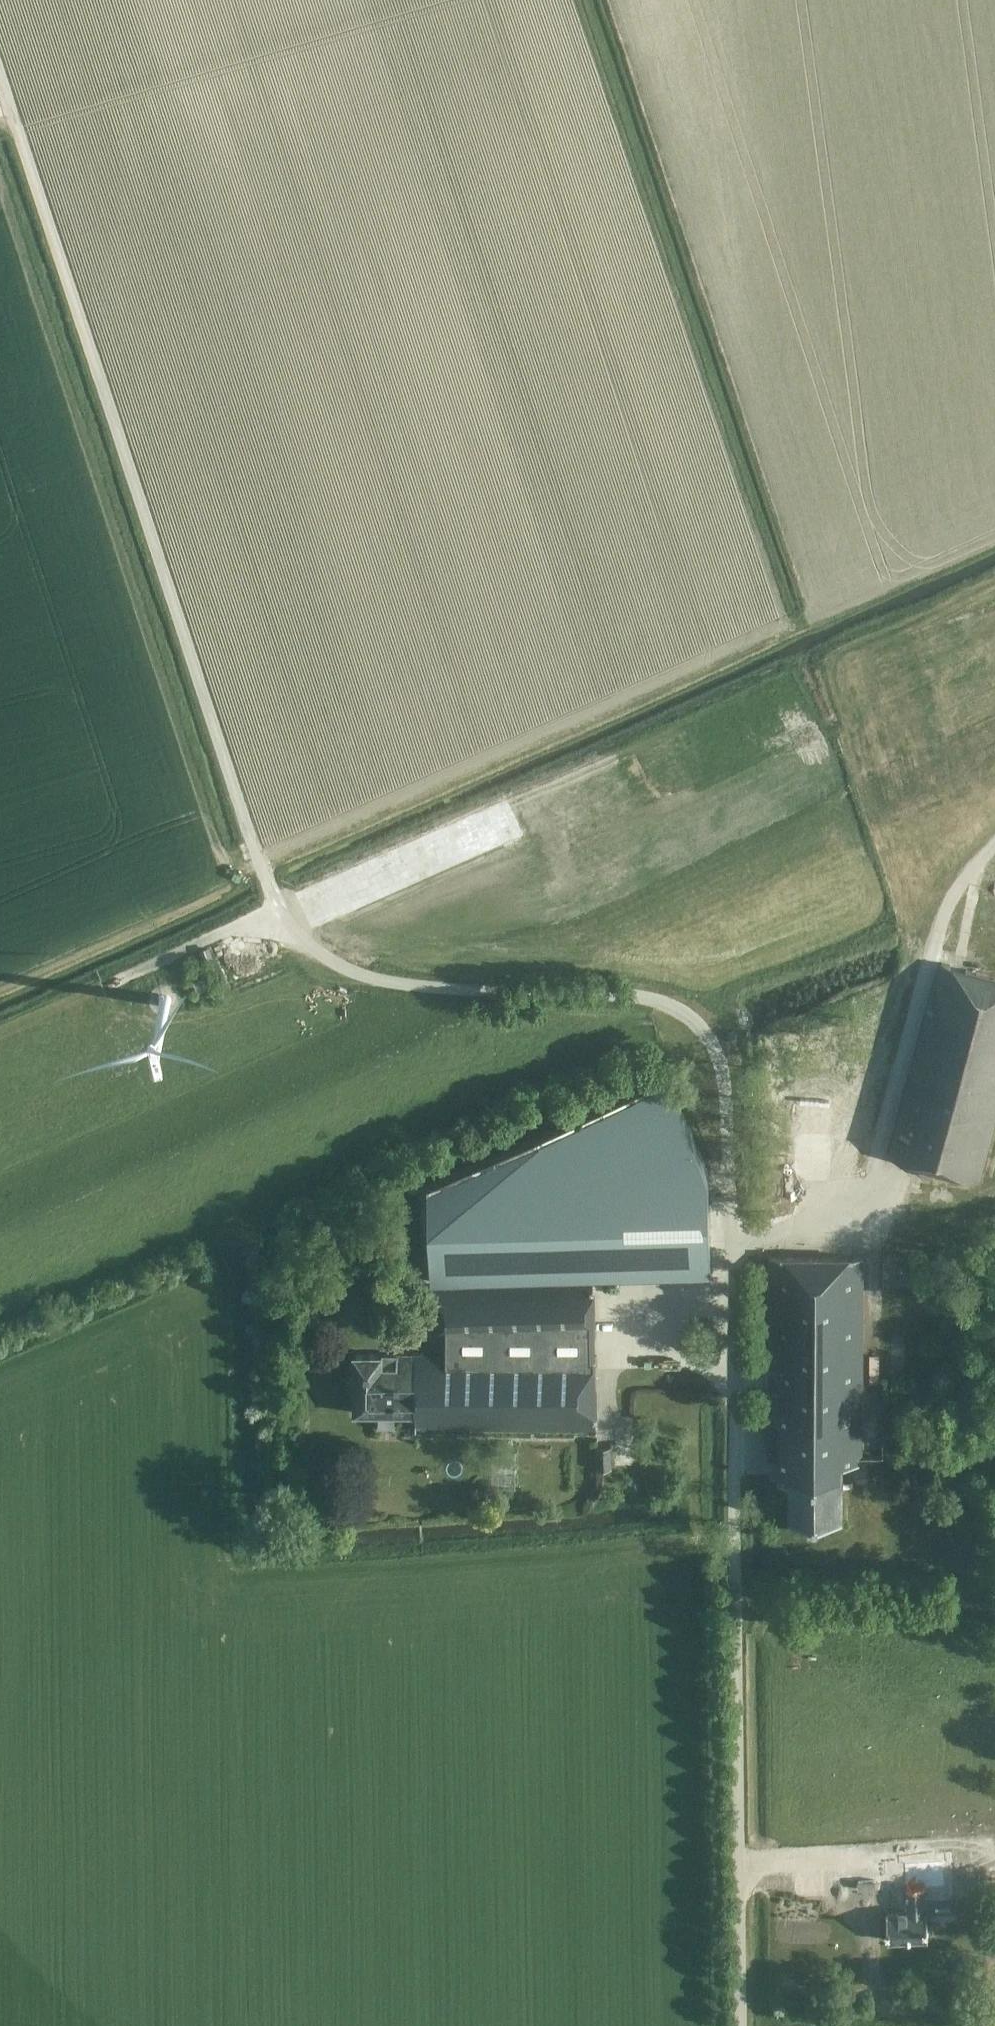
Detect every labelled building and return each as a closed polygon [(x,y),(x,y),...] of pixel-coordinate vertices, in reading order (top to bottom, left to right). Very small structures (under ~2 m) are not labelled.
[(994,1113),(994,977),(941,962),(889,1156),(977,1179),(994,1113)] [(710,1243),(708,1172),(667,1080),(428,1184),(430,1263),(431,1263),(432,1275),(430,1275),(430,1281),(592,1277),(622,1263),(622,1262),(642,1253),(642,1254),(665,1245),(667,1245),(667,1243),(691,1242),(691,1244),(710,1243)] [(896,1466),(896,1411),(880,1411),(880,1454),(864,1454),(864,1257),(769,1257),(768,1457),(778,1457),(778,1483),(789,1483),(789,1518),(808,1518),(808,1530),(811,1532),(820,1532),(823,1530),(823,1518),(842,1518),(841,1464),(858,1464),(858,1465),(896,1466)] [(914,1257),(882,1257),(882,1285),(914,1285),(914,1257)] [(596,1429),(592,1282),(431,1286),(431,1346),(420,1346),(420,1353),(381,1353),(353,1353),(353,1411),(414,1411),(414,1429),(596,1429)] [(596,1448),(597,1468),(611,1468),(610,1447),(596,1448)] [(891,1867),(907,1867),(907,1842),(891,1842),(891,1867)] [(887,1939),(927,1937),(926,1910),(925,1910),(923,1880),(905,1881),(907,1911),(886,1912),(887,1939)]
